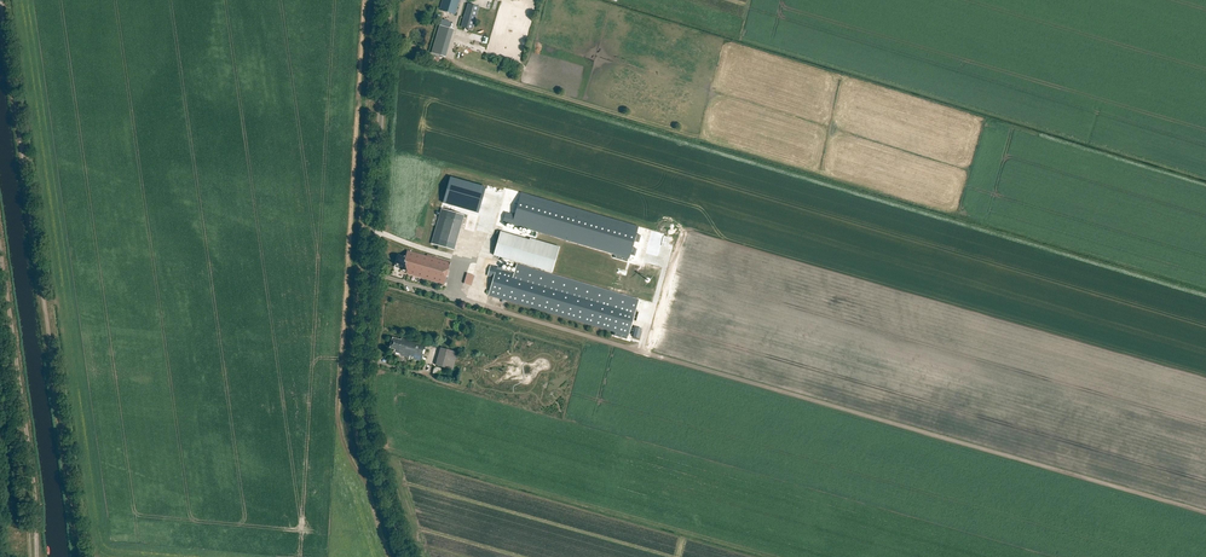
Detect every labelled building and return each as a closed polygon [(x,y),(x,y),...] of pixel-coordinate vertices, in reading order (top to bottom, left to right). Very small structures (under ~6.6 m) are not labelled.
[(440,11),(455,15),(460,0),(443,0),(440,11)] [(468,4),(464,18),(475,21),(479,7),(468,4)] [(432,53),(446,58),(455,30),(450,28),(452,22),(442,19),(432,53)] [(507,202),(504,214),(629,250),(641,209),(527,176),(519,205),(507,202)] [(450,180),(444,199),(479,210),(485,191),(450,180)] [(441,208),(432,244),(455,250),(464,214),(441,208)] [(501,231),(495,254),(553,271),(560,248),(501,231)] [(443,261),(407,251),(406,257),(399,255),(396,266),(403,268),(402,270),(407,271),(406,273),(408,273),(408,274),(444,285),(451,262),(444,260),(443,261)] [(497,267),(490,266),(487,276),(494,277),(488,296),(628,337),(636,310),(501,271),(502,268),(497,267)] [(474,276),(467,274),(464,284),(471,286),(474,276)] [(399,355),(410,358),(409,359),(412,360),(412,359),(422,362),(427,343),(402,336),(401,340),(393,338),(390,348),(395,350),(394,352),(400,354),(399,355)] [(436,365),(453,370),(458,352),(441,347),(436,365)]
